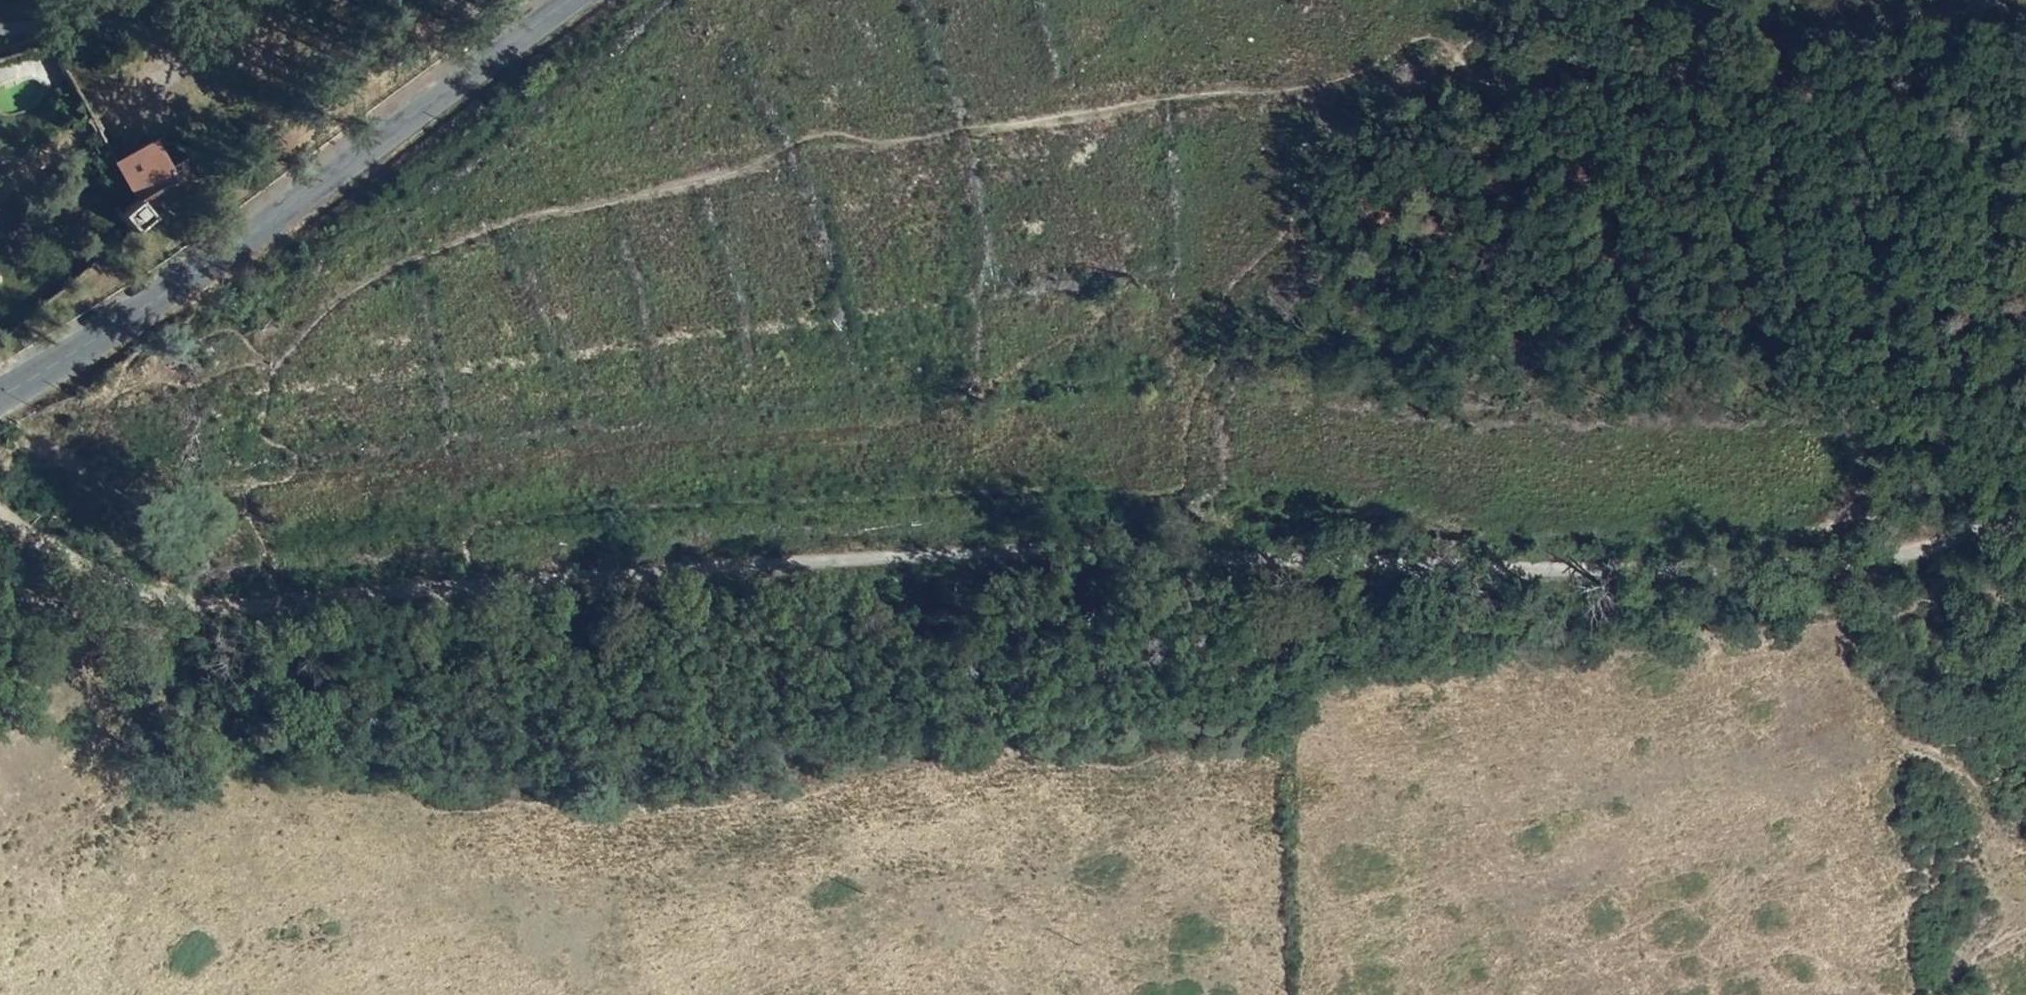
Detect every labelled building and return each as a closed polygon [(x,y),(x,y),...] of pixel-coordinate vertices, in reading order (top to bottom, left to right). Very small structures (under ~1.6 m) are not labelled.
[(138,203),(139,205),(178,182),(157,140),(116,161),(138,203)] [(150,221),(139,205),(138,203),(122,218),(133,233),(150,221)]
